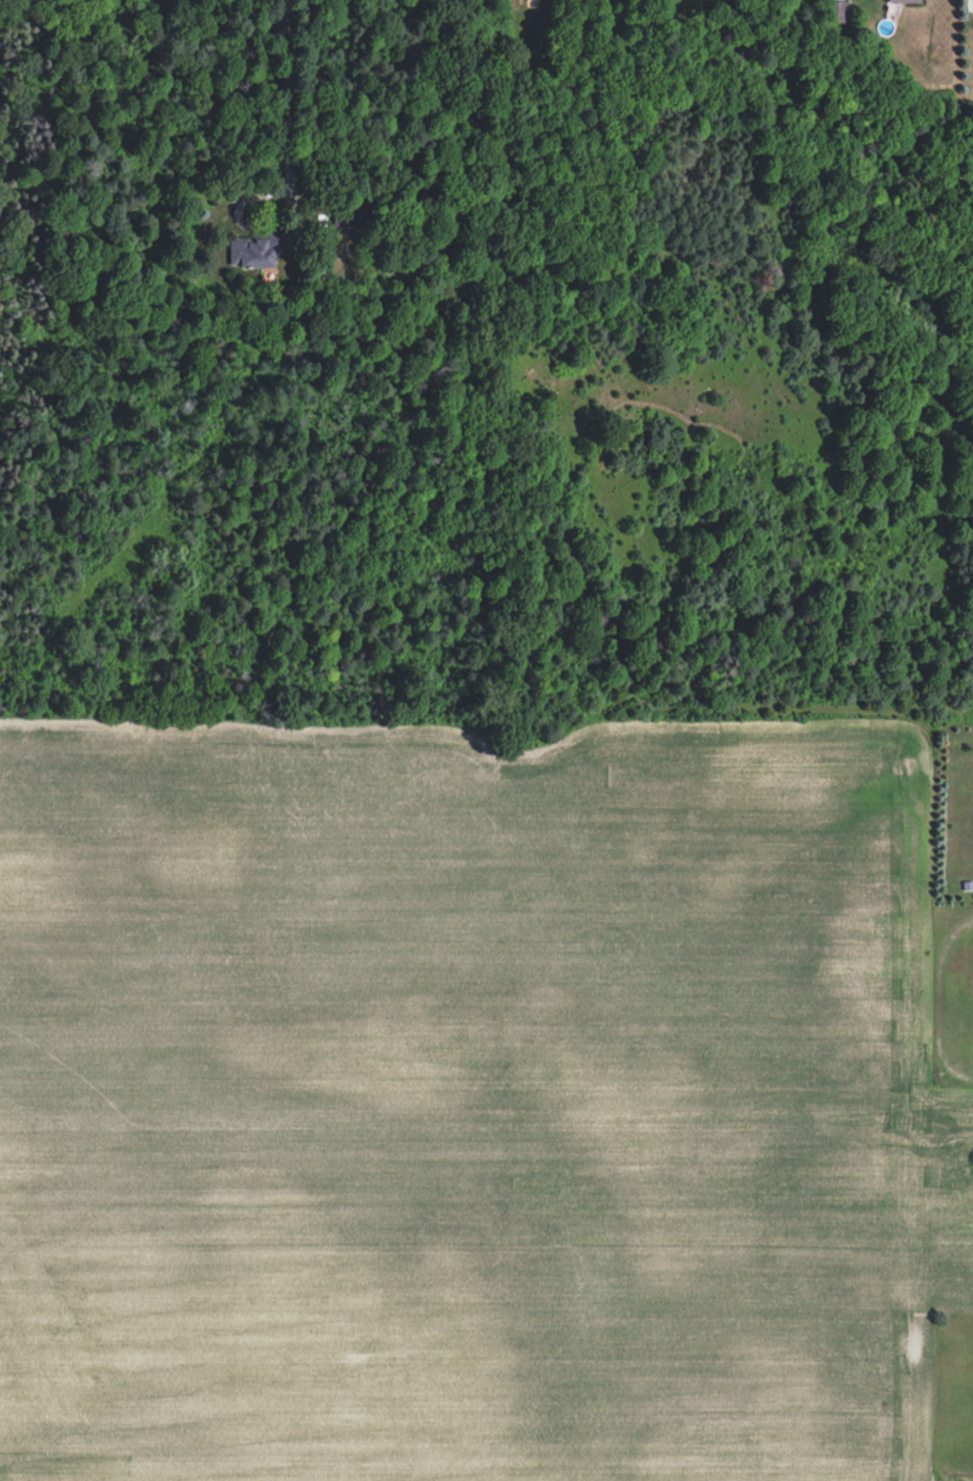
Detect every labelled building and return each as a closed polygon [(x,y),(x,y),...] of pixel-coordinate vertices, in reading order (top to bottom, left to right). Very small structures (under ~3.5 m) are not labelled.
[(846,21),(846,0),(829,1),(830,22),(846,21)] [(274,267),(274,251),(283,251),(283,236),(229,235),(229,266),(274,267)]
